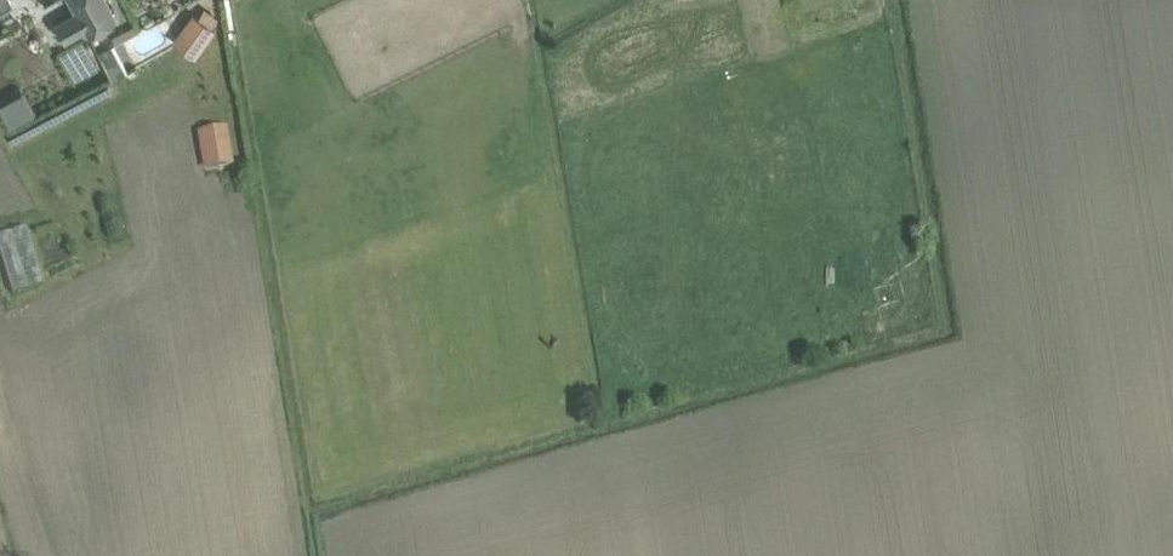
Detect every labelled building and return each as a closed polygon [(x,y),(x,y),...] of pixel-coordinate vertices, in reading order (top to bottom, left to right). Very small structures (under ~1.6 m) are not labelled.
[(86,31),(114,16),(106,0),(70,0),(74,7),(73,8),(73,9),(75,9),(86,31)] [(219,17),(205,8),(198,17),(193,13),(173,42),(196,57),(215,28),(213,27),(219,17)] [(43,283),(25,229),(0,237),(0,252),(13,293),(43,283)]
